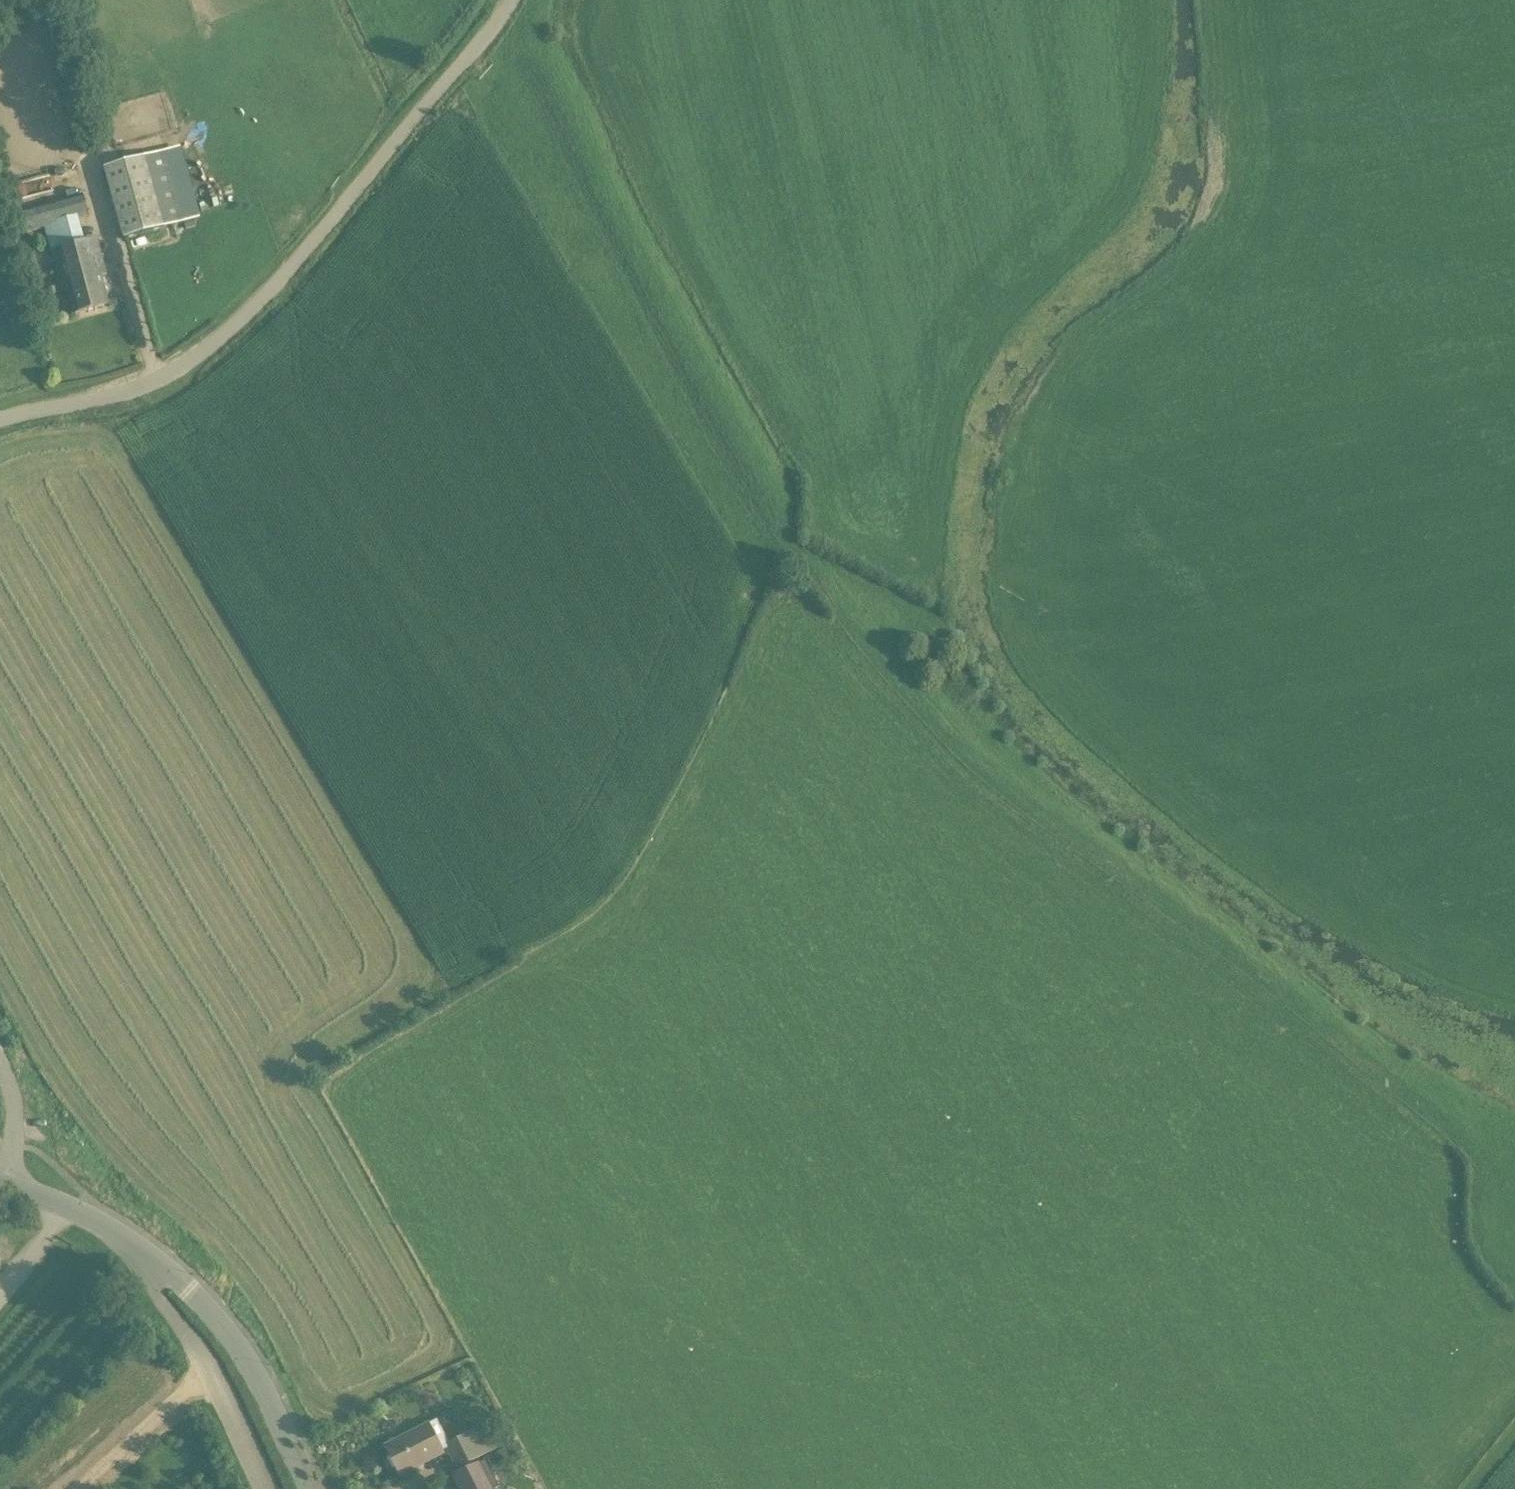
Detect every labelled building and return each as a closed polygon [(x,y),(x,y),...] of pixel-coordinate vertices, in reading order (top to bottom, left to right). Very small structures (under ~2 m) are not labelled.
[(164,151),(104,169),(123,240),(164,228),(184,223),(164,151)] [(66,285),(74,313),(108,304),(101,276),(106,275),(96,238),(72,245),(66,223),(88,216),(82,195),(14,213),(20,235),(46,228),(61,287),(66,285)] [(444,1447),(445,1449),(456,1471),(504,1447),(492,1422),(444,1447)] [(443,1453),(441,1451),(428,1424),(384,1446),(399,1475),(443,1453)] [(452,1478),(458,1488),(495,1488),(498,1487),(484,1461),(452,1478)]
